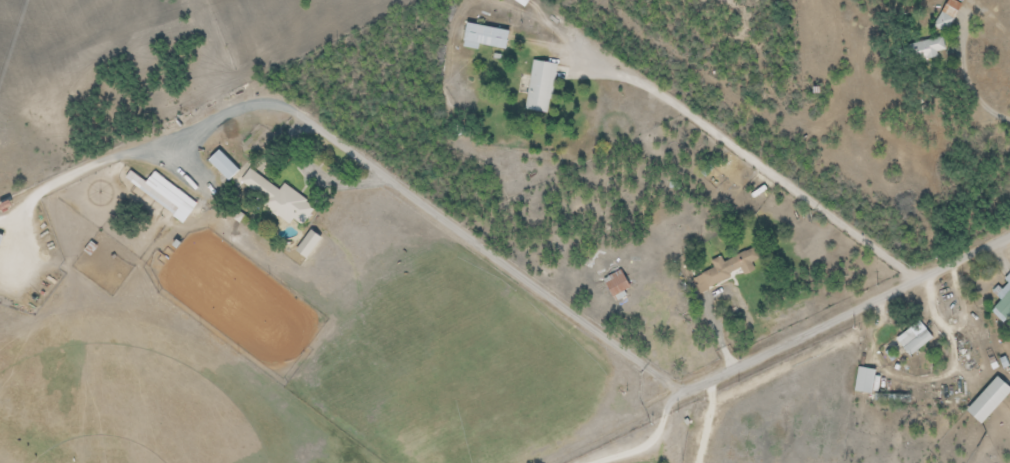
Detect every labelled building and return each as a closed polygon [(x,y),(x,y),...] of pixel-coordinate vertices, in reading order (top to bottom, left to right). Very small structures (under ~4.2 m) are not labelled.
[(952,0),(947,0),(933,27),(946,34),(961,5),(952,0)] [(505,50),(508,30),(503,29),(505,18),(468,13),(463,45),(505,50)] [(946,54),(941,36),(905,46),(910,64),(946,54)] [(525,111),(549,114),(556,64),(532,61),(525,111)] [(227,182),(238,171),(218,150),(207,161),(227,182)] [(284,184),(279,190),(248,168),(235,185),(289,224),(292,220),(301,226),(315,207),(284,184)] [(152,173),(146,183),(130,173),(126,179),(187,218),(197,202),(152,173)] [(764,245),(737,261),(734,254),(724,260),(727,267),(707,277),(715,291),(754,270),(757,275),(767,268),(764,263),(772,258),(764,245)] [(612,298),(629,289),(620,273),(603,281),(612,298)] [(1000,301),(990,311),(1002,323),(1009,315),(1009,274),(991,292),(1000,301)] [(904,354),(931,343),(924,326),(897,337),(904,354)] [(852,392),(869,396),(875,371),(858,367),(852,392)] [(978,425),(1009,392),(1009,391),(996,377),(964,411),(978,425)]
